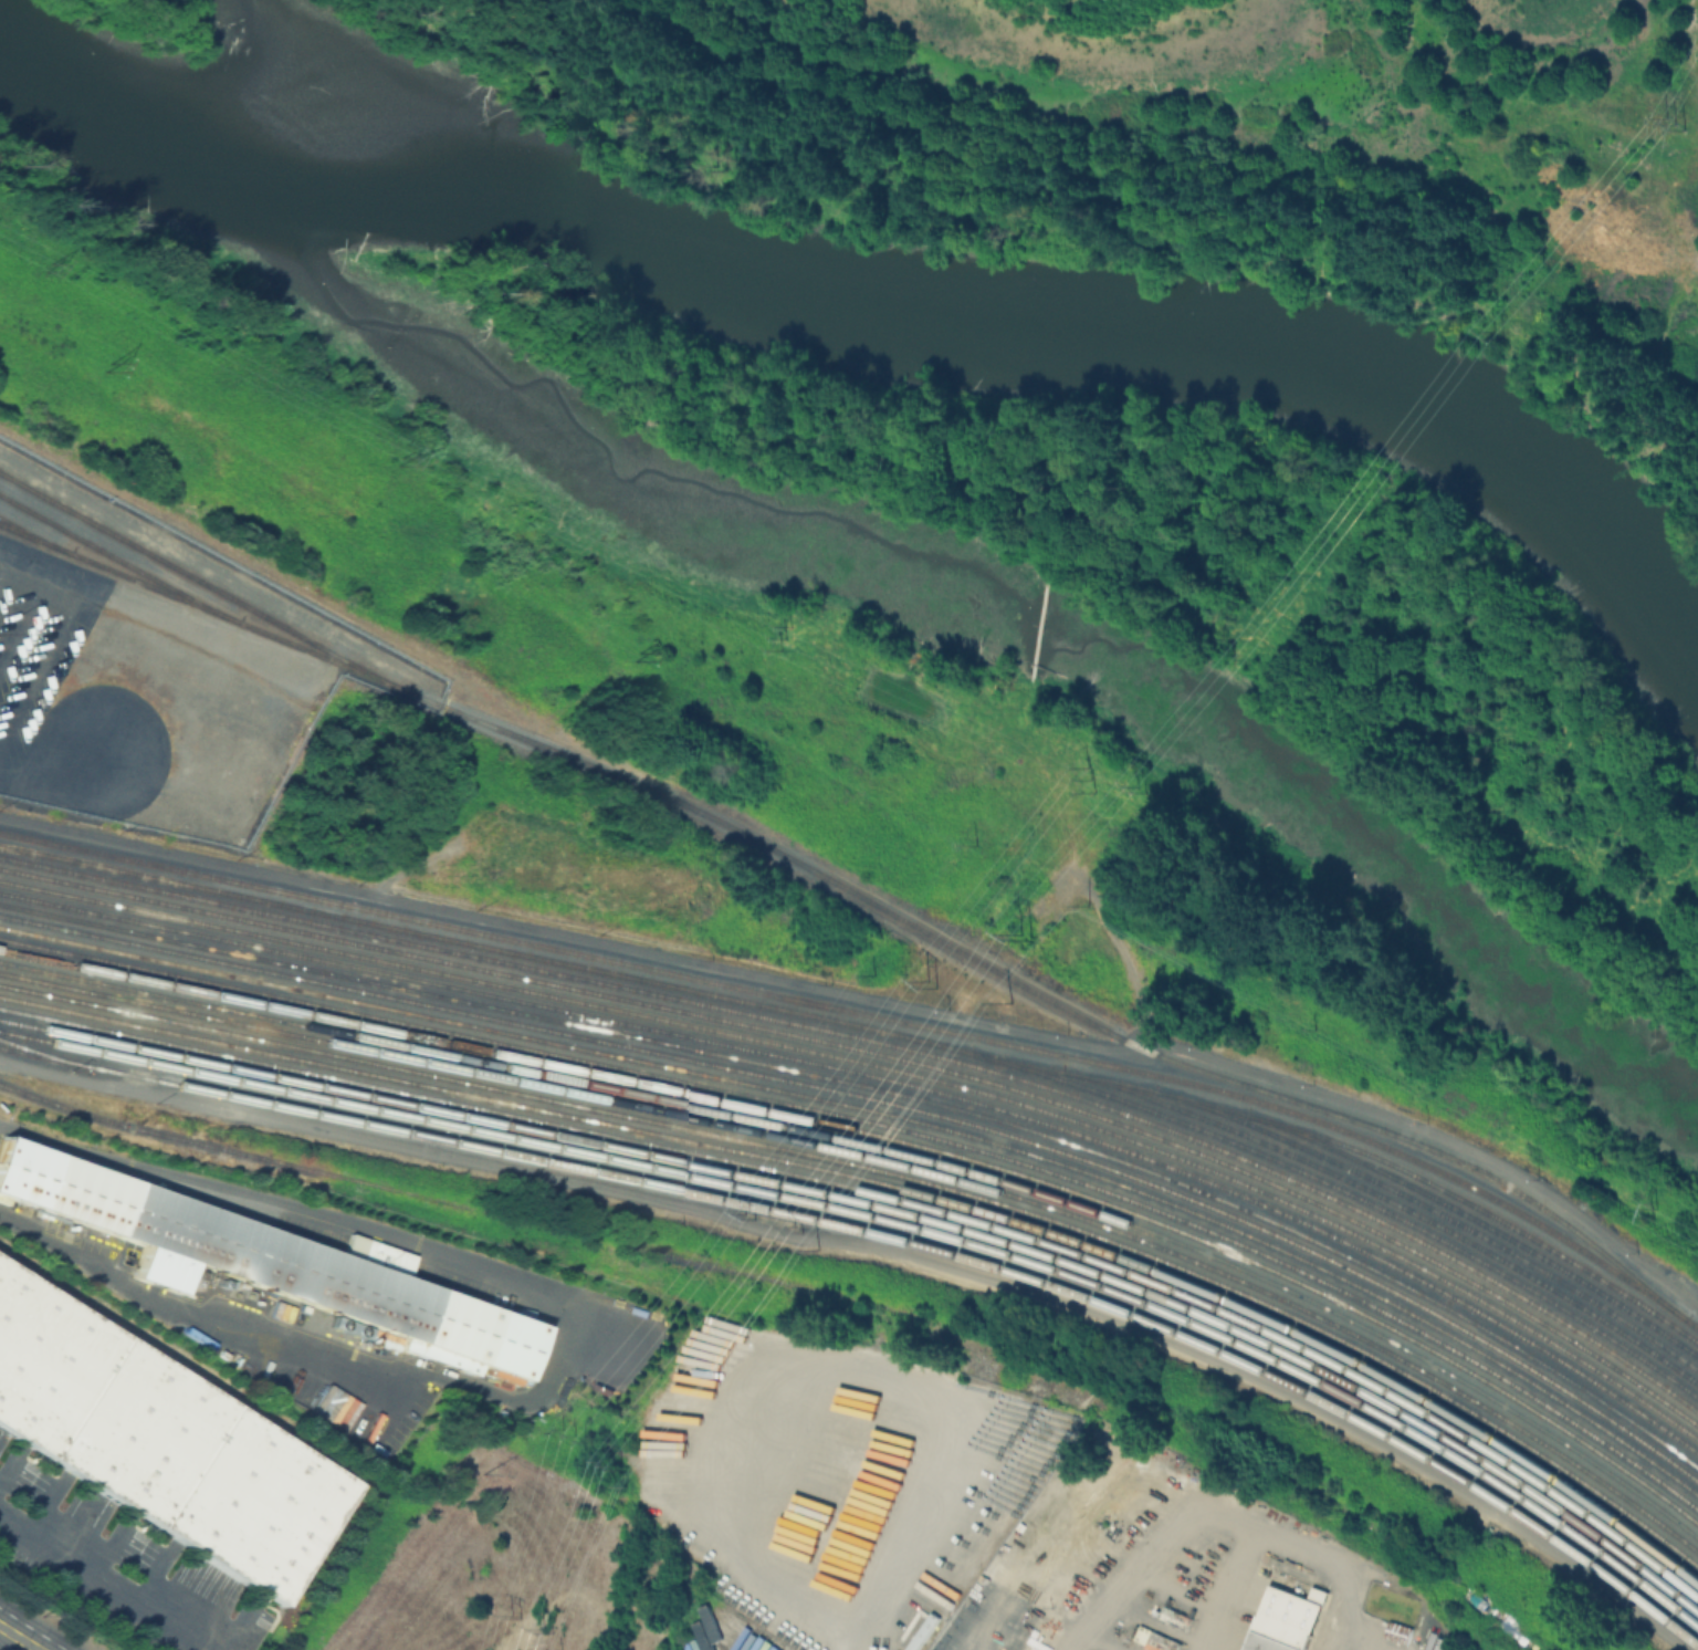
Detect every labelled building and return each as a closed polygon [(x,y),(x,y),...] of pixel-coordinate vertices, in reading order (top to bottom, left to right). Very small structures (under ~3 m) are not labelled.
[(139,1244),(0,1195),(0,1135),(181,1198),(186,1188),(232,1199),(224,1215),(342,1256),(350,1233),(412,1255),(405,1278),(539,1326),(522,1378),(476,1362),(472,1374),(396,1347),(399,1335),(189,1262),(178,1293),(128,1276),(139,1244)] [(284,1609),(0,1432),(0,1265),(358,1487),(284,1609)] [(361,1403),(326,1382),(309,1411),(344,1431),(361,1403)] [(1325,1591),(1303,1649),(1243,1649),(1270,1581),(1306,1596),(1310,1585),(1325,1591)] [(1383,1636),(1388,1619),(1409,1626),(1404,1641),(1383,1636)] [(1180,1642),(1139,1624),(1131,1641),(1151,1649),(1176,1649),(1180,1642)] [(937,1630),(924,1649),(914,1649),(931,1625),(937,1630)]
